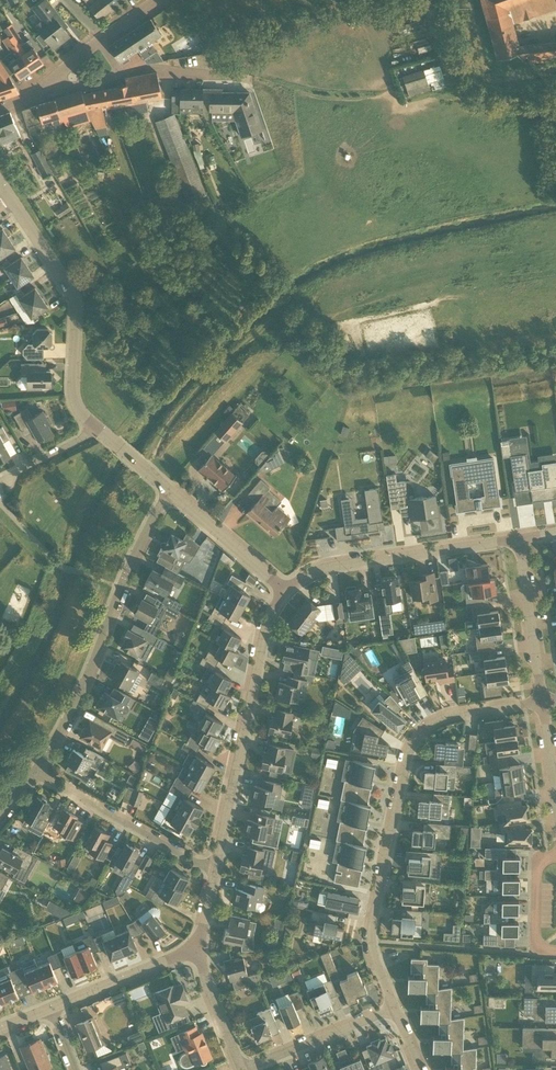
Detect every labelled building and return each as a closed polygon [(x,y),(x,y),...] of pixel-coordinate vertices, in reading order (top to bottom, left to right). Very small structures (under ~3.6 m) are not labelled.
[(34,9),(41,17),(44,21),(47,19),(50,24),(47,26),(41,31),(54,48),(70,36),(62,26),(65,23),(47,0),(46,0),(37,6),(34,9)] [(113,8),(105,0),(85,0),(100,19),(113,8)] [(113,8),(123,0),(105,0),(113,8)] [(555,54),(555,43),(519,46),(513,23),(555,8),(555,2),(555,0),(482,0),(498,60),(520,54),(520,57),(521,58),(528,58),(528,62),(548,61),(547,55),(555,54)] [(109,47),(120,63),(162,35),(151,19),(109,47)] [(31,71),(44,62),(34,48),(35,47),(30,40),(22,45),(21,42),(22,40),(18,33),(9,39),(15,46),(16,46),(31,71)] [(31,71),(16,46),(15,46),(9,39),(7,36),(2,39),(9,50),(11,52),(5,56),(9,62),(20,78),(31,71)] [(163,59),(158,53),(146,61),(147,63),(148,63),(163,61),(163,60),(163,59)] [(8,76),(10,75),(0,60),(0,99),(20,92),(8,76)] [(430,90),(424,70),(403,76),(409,96),(430,90)] [(163,98),(159,80),(157,72),(125,78),(127,86),(106,90),(111,109),(163,98)] [(181,111),(181,105),(204,105),(204,93),(203,93),(203,89),(180,89),(180,99),(172,98),(173,111),(181,111)] [(212,122),(212,110),(232,111),(241,136),(262,130),(250,93),(219,92),(219,89),(211,89),(210,93),(204,93),(204,105),(204,112),(204,114),(208,122),(212,122)] [(83,94),(91,113),(111,109),(106,90),(83,94)] [(66,121),(69,127),(92,120),(96,129),(97,128),(91,113),(83,94),(82,91),(63,97),(55,100),(66,121)] [(54,124),(66,121),(55,100),(22,110),(28,126),(40,122),(51,119),(54,124)] [(11,114),(11,112),(0,116),(0,136),(17,129),(18,128),(11,114)] [(205,195),(186,146),(173,114),(155,122),(186,203),(205,195)] [(200,149),(199,143),(193,145),(194,151),(199,165),(204,163),(200,149)] [(56,174),(48,160),(47,160),(41,149),(32,154),(39,166),(38,166),(44,178),(53,173),(54,175),(56,174)] [(48,160),(56,174),(62,171),(54,156),(48,160)] [(154,207),(161,205),(157,196),(151,199),(154,207)] [(62,208),(66,214),(71,210),(67,202),(61,206),(62,207),(62,208)] [(9,238),(3,229),(0,231),(0,245),(9,238)] [(9,261),(5,255),(16,248),(9,238),(0,245),(0,259),(3,264),(9,261)] [(11,277),(28,266),(22,257),(11,264),(9,261),(3,264),(5,268),(11,277)] [(18,287),(19,286),(34,276),(28,266),(11,277),(18,287)] [(25,307),(41,297),(36,288),(25,295),(19,286),(18,287),(13,290),(16,294),(25,307)] [(25,307),(35,322),(40,318),(37,314),(48,307),(41,297),(25,307)] [(23,355),(28,359),(43,359),(44,358),(44,348),(48,348),(53,344),(53,333),(48,328),(37,329),(33,333),(33,344),(28,344),(23,349),(23,355)] [(27,389),(28,389),(42,389),(42,387),(51,387),(51,371),(40,371),(39,363),(21,364),(21,376),(27,376),(27,389)] [(3,407),(4,412),(17,411),(16,400),(2,402),(3,403),(1,403),(2,408),(3,407)] [(23,431),(30,427),(38,440),(52,432),(48,425),(50,424),(43,411),(33,417),(28,408),(14,416),(23,431)] [(226,442),(243,422),(232,413),(215,432),(226,442)] [(343,426),(341,435),(347,437),(350,428),(343,426)] [(11,456),(3,443),(10,439),(3,427),(0,428),(0,462),(11,456)] [(510,456),(511,456),(509,442),(509,440),(500,441),(503,458),(511,457),(510,456)] [(256,462),(261,467),(271,455),(266,451),(262,451),(256,458),(256,462)] [(211,454),(199,469),(224,490),(236,476),(211,454)] [(511,456),(510,456),(511,457),(516,492),(531,490),(532,502),(544,500),(543,497),(551,496),(551,499),(555,498),(555,462),(542,464),(543,469),(529,471),(526,454),(511,456)] [(276,466),(271,455),(261,467),(258,470),(266,472),(276,466)] [(477,509),(476,506),(481,506),(482,509),(501,506),(499,495),(494,458),(451,465),(456,501),(458,512),(477,509)] [(406,481),(397,482),(396,474),(386,475),(389,495),(398,494),(401,515),(410,514),(411,520),(427,517),(426,517),(429,516),(438,515),(435,495),(423,497),(408,499),(406,481)] [(261,515),(257,519),(260,522),(261,524),(266,527),(268,528),(275,535),(284,524),(290,518),(277,507),(282,501),(268,490),(270,488),(261,479),(248,494),(257,502),(251,509),(256,513),(257,511),(261,515)] [(378,522),(384,521),(379,488),(365,490),(369,517),(356,519),(353,504),(342,506),(345,526),(335,527),(337,541),(352,538),(352,534),(379,530),(378,522)] [(192,558),(194,556),(200,545),(187,533),(183,540),(172,534),(164,548),(162,547),(157,555),(161,557),(159,561),(166,565),(166,566),(179,573),(185,561),(189,562),(192,558)] [(494,578),(490,578),(489,573),(491,567),(488,566),(488,564),(477,565),(476,562),(467,559),(468,567),(466,567),(468,582),(490,579),(494,578)] [(185,577),(179,573),(166,566),(161,574),(153,570),(145,584),(166,596),(172,585),(179,588),(185,577)] [(442,586),(450,585),(448,570),(440,572),(442,586)] [(421,602),(429,601),(437,600),(433,573),(423,574),(423,579),(411,581),(414,599),(421,598),(421,602)] [(246,580),(254,585),(257,580),(249,574),(246,580)] [(250,596),(250,595),(240,590),(245,582),(232,575),(227,583),(230,585),(227,590),(222,588),(219,594),(226,598),(244,608),(250,596)] [(382,580),(382,583),(384,596),(377,597),(379,614),(392,612),(391,601),(401,600),(398,578),(382,580)] [(467,606),(471,605),(486,603),(484,595),(496,594),(496,591),(498,589),(495,584),(494,578),(490,579),(468,582),(468,583),(471,582),(472,589),(465,590),(467,606)] [(372,607),(370,590),(363,591),(363,588),(346,590),(349,610),(366,608),(372,607)] [(211,614),(213,614),(224,621),(227,615),(237,620),(244,608),(226,598),(222,607),(216,604),(211,614)] [(169,605),(157,599),(153,605),(143,599),(139,606),(137,605),(134,612),(135,613),(135,614),(150,623),(150,622),(156,625),(159,619),(161,619),(165,612),(176,619),(180,611),(179,611),(172,607),(169,605)] [(323,611),(319,608),(308,600),(301,608),(302,609),(298,614),(297,614),(289,624),(304,636),(323,611)] [(175,601),(172,607),(179,611),(183,605),(175,601)] [(344,623),(343,617),(344,617),(342,602),(333,603),(335,619),(336,618),(336,624),(344,623)] [(479,627),(500,624),(498,611),(487,612),(486,603),(471,605),(474,621),(478,620),(479,627)] [(224,621),(213,614),(211,614),(208,620),(221,627),(224,621)] [(391,618),(380,620),(382,635),(393,633),(391,618)] [(478,651),(492,648),(491,639),(502,637),(500,624),(479,627),(480,634),(475,634),(478,651)] [(220,636),(217,641),(221,644),(222,643),(235,651),(235,650),(242,638),(224,629),(221,627),(219,626),(217,630),(218,634),(220,636)] [(145,659),(151,649),(158,637),(144,629),(140,636),(128,630),(124,637),(126,638),(121,647),(138,657),(139,655),(145,659)] [(370,632),(373,640),(380,637),(377,629),(370,632)] [(174,643),(183,648),(188,639),(179,634),(174,643)] [(439,635),(442,648),(449,647),(446,634),(439,635)] [(436,637),(420,638),(421,646),(436,645),(436,637)] [(411,652),(409,638),(398,640),(406,653),(411,652)] [(399,651),(395,642),(390,645),(394,653),(399,651)] [(239,653),(235,650),(235,651),(222,643),(221,644),(217,652),(211,648),(205,658),(217,664),(220,659),(232,665),(239,653)] [(309,649),(294,645),(294,647),(286,646),(283,660),(296,663),(294,672),(308,675),(312,657),(308,656),(309,649)] [(350,650),(358,658),(363,652),(356,645),(350,650)] [(321,655),(335,658),(335,656),(336,650),(337,648),(323,646),(322,648),(321,653),(321,655)] [(486,673),(507,670),(505,656),(493,658),(492,648),(478,651),(469,652),(471,662),(479,661),(480,667),(485,666),(486,673)] [(217,664),(205,658),(203,657),(200,663),(213,670),(217,664)] [(424,676),(426,675),(426,680),(438,679),(439,683),(455,681),(453,668),(447,668),(445,660),(424,663),(425,668),(423,668),(422,669),(423,675),(424,676)] [(140,671),(122,661),(118,668),(115,666),(110,675),(113,677),(111,680),(130,690),(140,671)] [(396,684),(406,703),(417,697),(418,700),(428,695),(413,667),(403,673),(406,678),(396,684)] [(165,678),(172,681),(171,682),(174,683),(177,676),(175,675),(177,673),(169,668),(163,678),(165,678)] [(482,680),(484,693),(485,697),(499,695),(497,685),(509,683),(507,670),(486,673),(487,679),(482,680)] [(226,693),(233,681),(216,671),(209,684),(213,686),(226,693)] [(165,678),(163,678),(152,672),(148,680),(160,687),(165,678)] [(292,685),(279,682),(276,696),(276,697),(298,702),(300,694),(305,695),(308,681),(307,680),(293,678),(292,685)] [(230,695),(226,693),(213,686),(208,694),(202,691),(196,701),(207,707),(208,707),(211,702),(223,708),(230,695)] [(131,697),(114,688),(110,695),(105,692),(96,707),(118,719),(122,713),(124,713),(127,713),(129,711),(130,708),(129,706),(127,704),(131,697)] [(179,692),(174,689),(170,696),(175,699),(179,692)] [(395,690),(389,694),(390,695),(398,703),(401,700),(395,690)] [(367,704),(373,711),(385,723),(386,722),(398,731),(406,721),(396,713),(402,707),(398,703),(390,695),(385,699),(379,693),(367,704)] [(207,707),(196,701),(194,699),(191,705),(204,713),(207,707)] [(271,721),(269,732),(268,737),(269,737),(270,733),(289,737),(293,720),(292,720),(294,713),(277,709),(275,721),(271,720),(271,721)] [(217,735),(223,723),(206,714),(199,726),(203,729),(203,728),(216,736),(217,735)] [(355,728),(365,733),(361,750),(386,755),(388,744),(377,741),(378,738),(378,737),(380,738),(384,730),(363,716),(355,728)] [(496,741),(517,738),(517,736),(518,736),(517,727),(515,727),(515,725),(500,727),(499,720),(485,722),(487,735),(495,736),(496,741)] [(104,727),(94,722),(93,723),(89,724),(88,723),(86,727),(84,728),(83,729),(82,731),(82,733),(82,735),(81,737),(102,749),(109,736),(121,743),(126,741),(130,734),(107,722),(104,727)] [(221,738),(217,735),(216,736),(203,728),(203,729),(199,737),(192,733),(187,743),(198,750),(201,744),(214,750),(221,738)] [(469,749),(477,750),(478,734),(470,734),(469,749)] [(142,752),(146,745),(133,738),(129,745),(142,752)] [(491,762),(505,760),(504,754),(519,751),(519,750),(520,749),(519,741),(518,741),(517,738),(496,741),(497,747),(489,750),(490,759),(491,762)] [(336,741),(328,739),(326,747),(335,749),(336,741)] [(433,745),(433,746),(433,748),(433,749),(433,750),(434,750),(435,751),(436,751),(436,756),(445,757),(445,758),(458,759),(459,748),(465,747),(465,742),(457,741),(456,743),(446,742),(446,744),(437,744),(436,744),(435,744),(434,744),(433,745)] [(198,750),(187,743),(185,742),(182,748),(190,752),(195,755),(198,750)] [(281,778),(282,772),(285,756),(285,755),(286,748),(270,745),(267,756),(263,755),(263,756),(264,756),(261,772),(262,772),(263,768),(270,769),(269,775),(281,778)] [(313,748),(311,756),(320,758),(322,750),(313,748)] [(74,749),(66,763),(73,767),(70,772),(82,779),(89,767),(96,771),(104,757),(89,749),(86,756),(74,749)] [(184,766),(208,779),(215,766),(195,755),(190,752),(183,765),(184,766)] [(337,768),(338,760),(327,758),(326,766),(334,768),(337,768)] [(155,764),(148,760),(145,766),(152,770),(155,764)] [(349,800),(368,804),(373,781),(370,780),(374,764),(353,760),(349,781),(345,780),(341,799),(349,801),(349,800)] [(502,781),(523,778),(523,775),(524,775),(523,766),(521,767),(521,765),(506,767),(505,760),(491,762),(492,774),(501,775),(502,781)] [(142,767),(137,762),(131,768),(135,773),(135,774),(142,767)] [(448,779),(456,777),(457,765),(440,764),(439,771),(436,771),(436,773),(426,772),(425,772),(425,773),(424,773),(423,773),(423,774),(422,775),(422,776),(422,777),(423,778),(423,779),(424,779),(425,780),(426,780),(425,785),(435,786),(434,788),(447,788),(448,779)] [(173,784),(186,791),(188,792),(192,786),(201,791),(208,779),(184,766),(177,778),(177,777),(173,784)] [(137,777),(131,774),(127,782),(132,785),(137,777)] [(497,803),(511,800),(510,793),(525,791),(525,789),(526,789),(525,780),(523,780),(523,778),(502,781),(502,787),(495,790),(497,803)] [(280,798),(283,784),(268,781),(267,788),(254,785),(252,799),(251,799),(251,800),(273,805),(274,797),(280,798)] [(170,790),(178,795),(183,797),(186,791),(173,784),(170,790)] [(305,784),(303,795),(313,796),(315,786),(305,784)] [(128,786),(125,795),(132,797),(135,789),(128,786)] [(130,803),(138,806),(144,792),(135,789),(132,797),(130,803)] [(419,809),(420,809),(419,814),(428,815),(428,817),(441,818),(442,808),(449,809),(450,795),(434,793),(433,801),(430,800),(429,802),(420,802),(419,802),(418,802),(417,802),(417,803),(416,804),(416,805),(416,806),(416,807),(417,807),(417,808),(418,809),(419,809)] [(32,822),(28,829),(41,836),(49,822),(43,818),(50,804),(46,802),(48,800),(43,797),(41,799),(38,797),(33,805),(31,804),(27,811),(29,813),(26,819),(32,822)] [(464,804),(471,805),(472,797),(465,797),(464,804)] [(204,809),(185,798),(178,811),(199,822),(201,818),(200,817),(204,809)] [(329,809),(330,801),(319,799),(318,807),(326,809),(329,809)] [(369,805),(368,804),(349,800),(349,801),(344,822),(340,821),(336,840),(344,842),(344,841),(363,845),(368,821),(366,821),(369,805)] [(505,822),(516,821),(529,819),(527,805),(514,807),(513,800),(511,800),(497,803),(498,814),(504,814),(505,822)] [(182,829),(184,830),(190,834),(194,826),(196,827),(199,822),(178,811),(171,807),(161,825),(181,836),(179,835),(182,829)] [(58,836),(60,832),(73,839),(82,823),(76,819),(78,817),(64,809),(55,826),(52,824),(49,831),(58,836)] [(276,818),(261,815),(260,822),(247,819),(245,833),(244,833),(244,834),(253,836),(252,842),(278,847),(279,847),(275,846),(278,832),(273,831),(276,818)] [(307,826),(309,818),(293,815),(291,823),(307,826)] [(517,829),(516,825),(516,821),(505,822),(500,823),(501,833),(506,834),(506,842),(531,843),(531,829),(517,829)] [(412,838),(413,838),(413,843),(422,844),(422,846),(435,847),(435,837),(438,837),(449,838),(451,824),(428,823),(427,830),(423,830),(423,832),(414,831),(412,831),(411,832),(410,833),(410,834),(410,835),(410,836),(411,837),(412,838)] [(103,860),(112,844),(104,839),(107,833),(95,826),(87,842),(93,846),(90,852),(103,860)] [(481,837),(471,837),(471,846),(480,847),(481,837)] [(320,849),(322,841),(311,839),(309,847),(318,849),(320,849)] [(365,845),(363,845),(344,841),(344,842),(340,863),(338,862),(336,870),(342,871),(341,874),(336,872),(334,882),(359,887),(364,862),(361,862),(365,845)] [(139,867),(140,866),(133,862),(139,851),(127,844),(116,863),(112,870),(132,881),(139,867)] [(2,847),(0,852),(0,864),(16,872),(20,865),(27,869),(35,856),(16,846),(12,852),(2,847)] [(263,849),(263,850),(249,847),(246,859),(242,858),(242,859),(243,859),(240,870),(239,874),(240,875),(241,870),(249,872),(248,878),(263,881),(263,880),(262,880),(264,875),(261,874),(262,866),(272,868),(275,851),(263,848),(263,849)] [(507,857),(507,848),(485,848),(485,858),(498,858),(497,870),(506,871),(520,871),(520,857),(507,857)] [(301,852),(293,850),(291,860),(299,862),(301,852)] [(436,875),(436,864),(437,864),(438,853),(407,851),(406,861),(409,861),(408,873),(430,875),(436,875)] [(153,858),(146,854),(140,866),(139,867),(146,871),(153,858)] [(66,858),(57,859),(58,867),(67,865),(66,858)] [(189,878),(172,869),(171,868),(164,881),(182,890),(189,878)] [(497,870),(485,869),(485,870),(485,878),(485,879),(497,879),(497,892),(519,892),(520,879),(506,879),(506,871),(497,870)] [(2,889),(9,877),(0,871),(0,888),(2,889)] [(88,883),(94,887),(98,880),(92,876),(88,883)] [(429,904),(430,893),(431,893),(432,882),(400,879),(400,890),(403,890),(402,902),(424,904),(429,904)] [(184,891),(182,890),(164,881),(157,893),(149,888),(145,895),(163,905),(167,898),(177,904),(184,891)] [(249,891),(236,889),(233,902),(232,904),(255,908),(256,901),(262,902),(265,887),(250,884),(249,891)] [(456,884),(456,892),(465,893),(465,885),(456,884)] [(80,888),(78,892),(87,897),(90,893),(80,888)] [(131,896),(127,891),(120,897),(124,902),(131,896)] [(326,906),(357,912),(360,899),(330,892),(326,906)] [(113,903),(116,904),(120,903),(117,896),(111,898),(113,903)] [(519,915),(519,901),(497,901),(497,913),(484,913),(484,923),(496,923),(496,922),(505,922),(506,914),(519,915)] [(89,917),(97,915),(96,914),(94,907),(86,910),(89,917)] [(165,931),(160,923),(162,922),(158,917),(160,915),(160,913),(160,911),(159,909),(157,907),(155,907),(152,907),(133,922),(140,935),(147,930),(154,939),(165,931)] [(306,909),(304,908),(303,915),(302,917),(311,919),(311,917),(313,910),(306,909)] [(422,925),(423,911),(407,909),(406,917),(402,916),(402,918),(392,918),(391,918),(390,919),(389,919),(389,920),(389,921),(389,922),(389,923),(390,924),(391,925),(392,925),(392,932),(401,933),(401,935),(413,936),(421,936),(422,925)] [(326,920),(327,913),(313,910),(311,917),(317,918),(317,922),(316,922),(314,932),(322,933),(321,941),(333,944),(334,937),(342,939),(344,929),(336,927),(337,923),(326,920)] [(253,936),(247,935),(250,920),(231,916),(228,929),(226,928),(223,942),(235,944),(235,943),(242,944),(242,947),(242,950),(254,950),(253,936)] [(285,921),(276,919),(274,928),(284,929),(285,921)] [(133,938),(140,935),(133,922),(127,925),(129,930),(117,935),(124,954),(137,949),(133,938)] [(519,923),(505,922),(496,922),(496,923),(496,935),(484,935),(484,944),(505,946),(505,936),(518,936),(519,923)] [(453,933),(452,941),(460,941),(460,933),(461,925),(453,925),(453,933)] [(124,954),(117,935),(104,940),(102,935),(94,938),(99,950),(100,951),(107,948),(111,959),(124,954)] [(99,950),(94,938),(87,941),(89,946),(76,951),(85,970),(97,965),(92,953),(99,950)] [(72,976),(85,970),(76,951),(64,956),(62,951),(55,954),(60,966),(67,964),(72,976)] [(321,955),(329,975),(337,971),(329,952),(321,955)] [(53,969),(60,966),(55,954),(48,957),(50,962),(38,967),(46,986),(58,981),(53,969)] [(28,980),(33,992),(46,986),(38,967),(34,958),(21,964),(23,967),(16,970),(21,982),(28,980)] [(486,968),(496,969),(496,959),(486,958),(486,968)] [(261,973),(247,976),(246,970),(244,959),(234,961),(234,959),(225,961),(228,974),(230,973),(232,981),(233,981),(235,990),(262,979),(261,973)] [(428,959),(421,959),(411,959),(411,972),(414,972),(413,976),(411,976),(411,982),(405,982),(409,991),(408,991),(408,993),(427,994),(438,994),(438,989),(439,964),(428,964),(428,959)] [(302,973),(298,965),(290,968),(294,976),(302,973)] [(550,965),(532,965),(531,983),(539,983),(539,989),(547,989),(547,990),(555,991),(555,989),(555,973),(550,973),(550,965)] [(21,982),(16,970),(9,973),(11,978),(0,982),(0,986),(7,1002),(19,997),(14,985),(21,982)] [(291,978),(288,970),(281,973),(284,981),(291,978)] [(357,996),(368,992),(365,985),(363,985),(358,971),(347,975),(348,978),(340,981),(349,1004),(359,1000),(357,996)] [(320,1016),(326,1013),(327,1014),(327,1015),(328,1015),(329,1015),(330,1015),(331,1015),(332,1015),(333,1014),(333,1013),(334,1013),(334,1012),(334,1011),(334,1010),(330,1002),(332,1001),(330,997),(337,995),(331,979),(311,988),(309,990),(309,993),(310,996),(315,1008),(317,1007),(320,1016)] [(179,1025),(176,1017),(187,1012),(184,1004),(189,1002),(182,984),(176,986),(176,984),(155,992),(167,1021),(171,1029),(179,1025)] [(451,1024),(451,1019),(452,987),(438,989),(438,994),(427,994),(426,1002),(429,1002),(429,1006),(423,1006),(423,1012),(417,1012),(421,1021),(420,1021),(420,1023),(439,1024),(451,1024)] [(287,1027),(301,1021),(296,1010),(305,1006),(299,991),(289,995),(292,1001),(279,1007),(287,1027)] [(114,1005),(129,1000),(126,992),(111,997),(114,1005)] [(524,997),(524,1009),(535,1009),(535,1020),(546,1020),(546,1022),(555,1022),(555,1020),(555,998),(524,997)] [(261,1023),(251,1027),(253,1030),(251,1035),(255,1036),(257,1041),(258,1041),(262,1040),(266,1041),(268,1037),(271,1036),(272,1034),(273,1034),(269,1026),(277,1023),(270,1007),(258,1013),(257,1014),(261,1023)] [(463,1054),(464,1050),(464,1017),(451,1019),(451,1024),(439,1024),(439,1033),(441,1033),(441,1036),(436,1036),(436,1043),(430,1042),(434,1052),(433,1052),(433,1053),(452,1054),(463,1054)] [(84,1036),(82,1037),(88,1050),(104,1043),(93,1018),(77,1024),(80,1030),(81,1030),(84,1036)] [(207,1059),(211,1057),(204,1037),(201,1039),(196,1027),(180,1034),(187,1052),(185,1053),(183,1054),(182,1056),(181,1058),(181,1060),(182,1064),(184,1065),(186,1066),(188,1066),(190,1065),(200,1061),(200,1062),(201,1063),(202,1064),(203,1064),(204,1064),(205,1063),(206,1063),(206,1062),(207,1062),(207,1061),(207,1060),(207,1059)] [(523,1028),(523,1047),(542,1048),(542,1057),(546,1057),(546,1060),(546,1057),(555,1057),(555,1028),(523,1028)] [(131,1044),(144,1038),(141,1031),(128,1037),(131,1044)] [(390,1069),(391,1069),(387,1061),(394,1058),(393,1056),(394,1055),(393,1052),(395,1051),(392,1043),(390,1044),(387,1038),(368,1046),(371,1056),(366,1058),(371,1069),(390,1069)] [(21,1048),(30,1069),(27,1069),(41,1069),(52,1066),(50,1062),(49,1054),(47,1055),(45,1050),(43,1051),(39,1040),(21,1048)] [(138,1043),(141,1050),(147,1047),(144,1041),(138,1043)] [(474,1068),(476,1068),(477,1047),(464,1050),(463,1054),(452,1054),(451,1063),(452,1063),(452,1067),(448,1067),(448,1069),(474,1069),(474,1068)] [(351,1062),(345,1048),(337,1052),(340,1061),(333,1064),(336,1069),(362,1069),(365,1069),(360,1058),(351,1062)] [(118,1069),(131,1064),(127,1052),(101,1063),(104,1069),(118,1069)] [(506,1063),(506,1054),(497,1053),(497,1063),(506,1063)] [(5,1054),(0,1056),(0,1069),(12,1069),(5,1054)] [(324,1057),(309,1063),(312,1069),(329,1069),(324,1057)]
